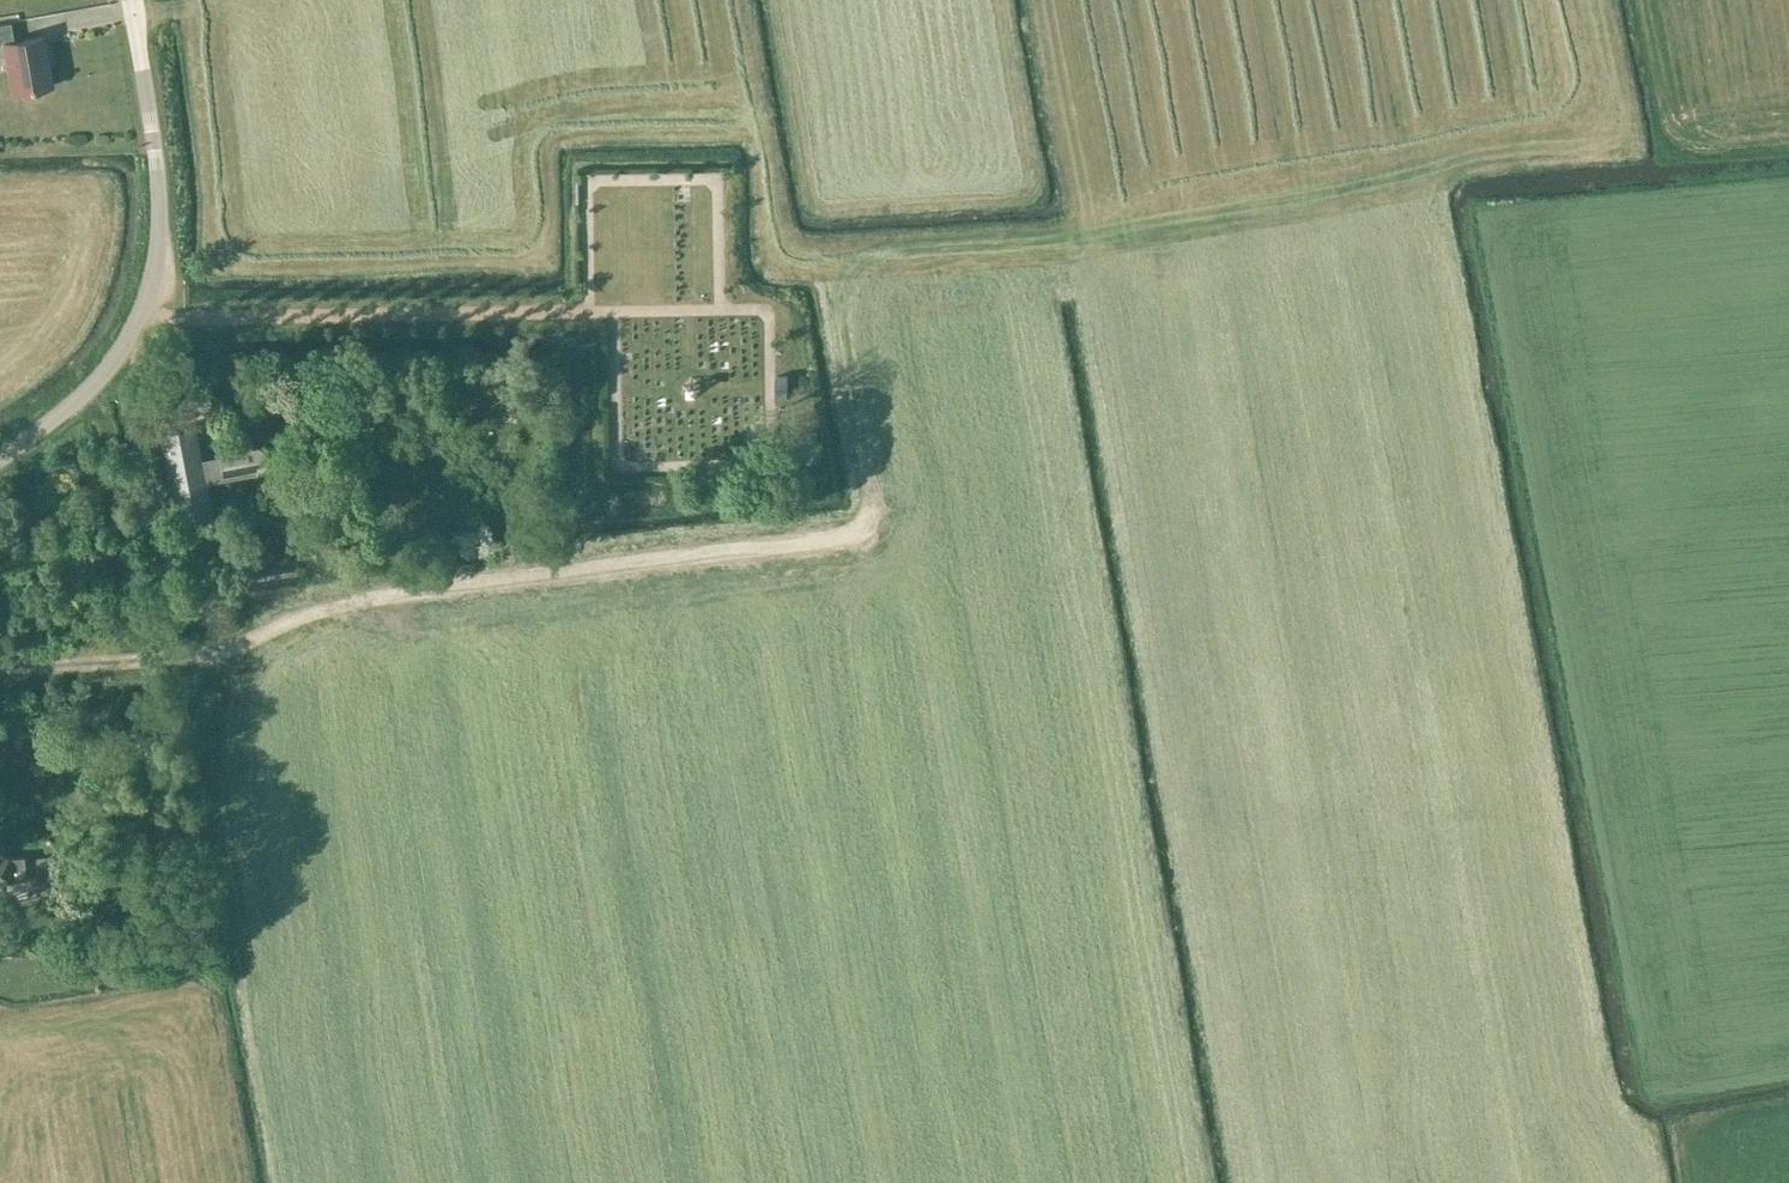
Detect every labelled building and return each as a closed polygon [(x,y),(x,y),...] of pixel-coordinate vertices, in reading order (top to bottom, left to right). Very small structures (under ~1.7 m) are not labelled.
[(10,22),(0,24),(0,44),(4,43),(12,92),(52,85),(43,36),(14,41),(10,22)] [(788,397),(787,376),(777,377),(777,397),(788,397)] [(183,430),(158,434),(166,473),(173,515),(201,510),(194,469),(214,465),(216,475),(256,467),(265,451),(252,442),(212,450),(213,456),(192,460),(187,429),(183,430)] [(16,856),(0,857),(0,880),(9,879),(9,880),(25,879),(22,855),(16,856)]
